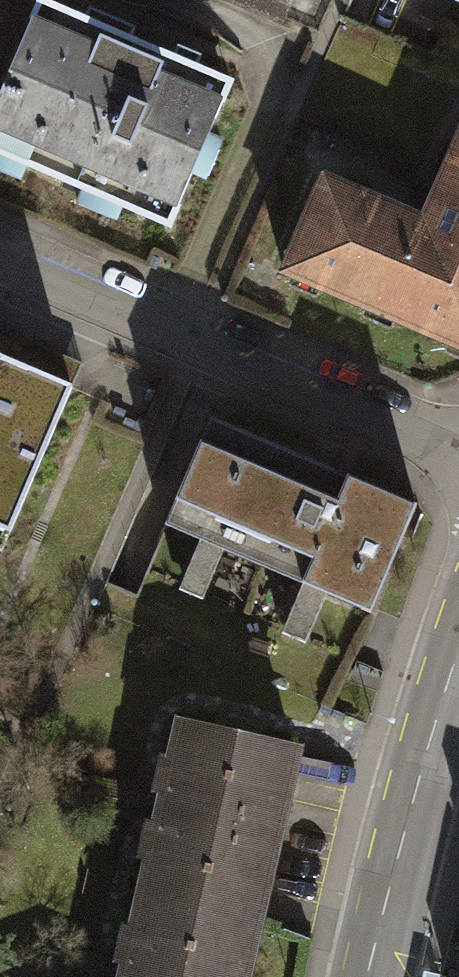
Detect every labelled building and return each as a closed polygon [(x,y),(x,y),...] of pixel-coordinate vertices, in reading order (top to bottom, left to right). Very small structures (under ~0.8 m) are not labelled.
[(27,0),(24,0),(0,57),(0,161),(153,227),(177,171),(194,178),(211,139),(196,133),(218,81),(27,0)] [(277,12),(282,0),(248,0),(277,12)] [(285,270),(458,347),(458,126),(429,196),(432,206),(425,225),(407,221),(400,211),(323,176),(285,270)] [(0,531),(73,361),(0,330),(0,531)] [(415,509),(211,419),(164,524),(368,614),(415,509)] [(117,879),(246,908),(289,738),(154,706),(117,879)] [(117,879),(92,976),(231,976),(246,908),(117,879)]
